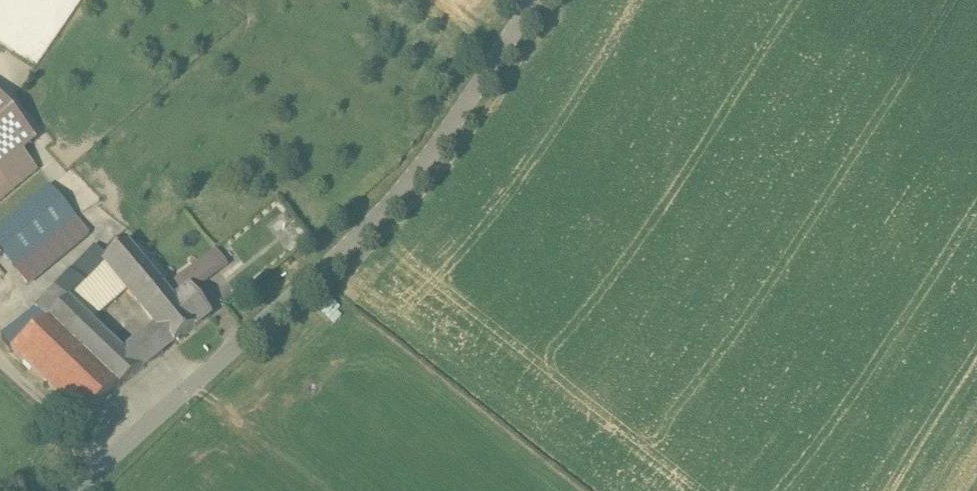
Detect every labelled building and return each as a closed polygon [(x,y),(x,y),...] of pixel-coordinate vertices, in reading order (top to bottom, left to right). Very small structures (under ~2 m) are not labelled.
[(38,172),(21,152),(35,141),(0,99),(0,202),(38,172)] [(76,218),(49,185),(0,227),(0,252),(14,269),(76,218)] [(180,285),(176,280),(165,289),(126,243),(125,243),(119,236),(101,251),(94,246),(70,271),(54,287),(34,309),(47,322),(10,352),(61,402),(64,400),(82,417),(191,332),(174,313),(181,306),(172,296),(180,290),(177,288),(180,285)] [(196,329),(210,318),(212,316),(192,293),(228,266),(216,250),(176,280),(180,285),(177,288),(180,290),(172,296),(181,306),(174,313),(191,332),(195,328),(196,329)]
